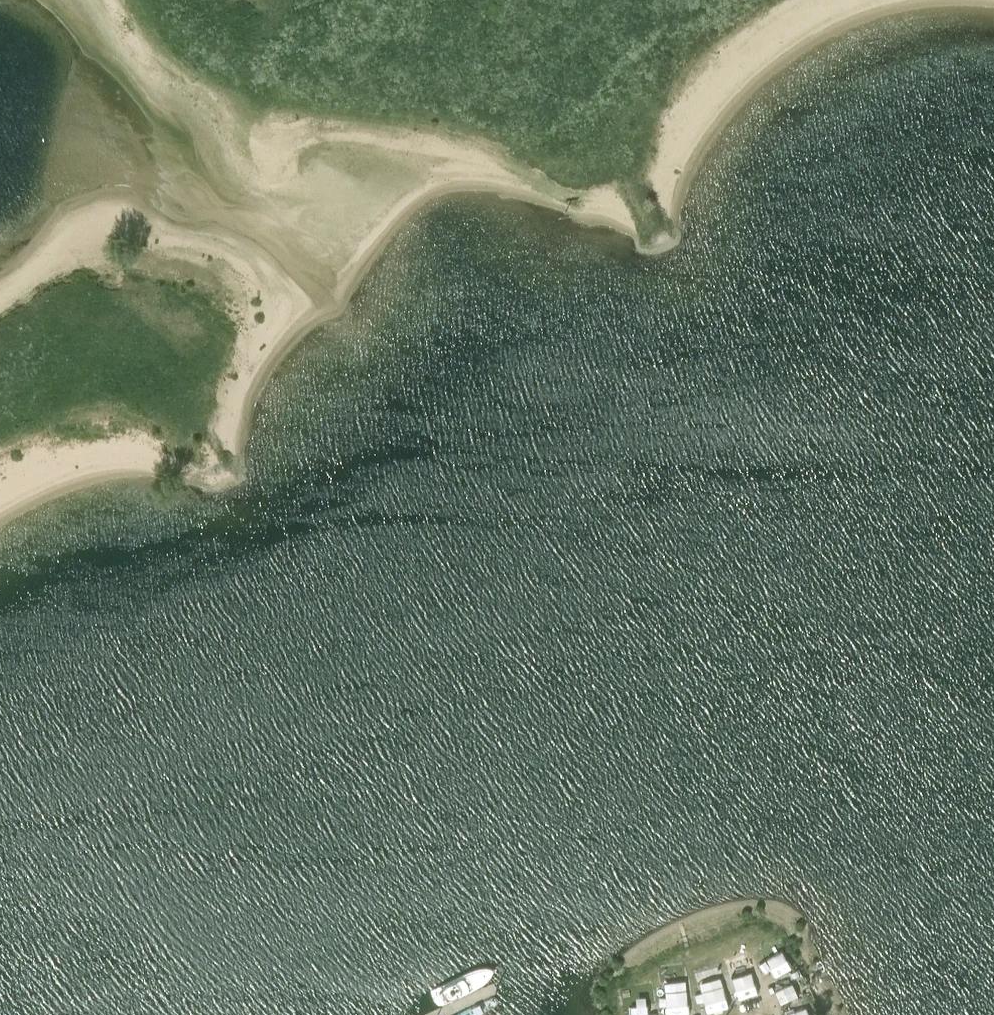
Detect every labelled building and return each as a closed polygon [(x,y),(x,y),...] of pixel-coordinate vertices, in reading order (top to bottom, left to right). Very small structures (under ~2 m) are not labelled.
[(778,978),(800,969),(796,960),(775,969),(778,978)] [(648,1014),(660,1014),(673,1012),(668,989),(643,994),(648,1014)]
